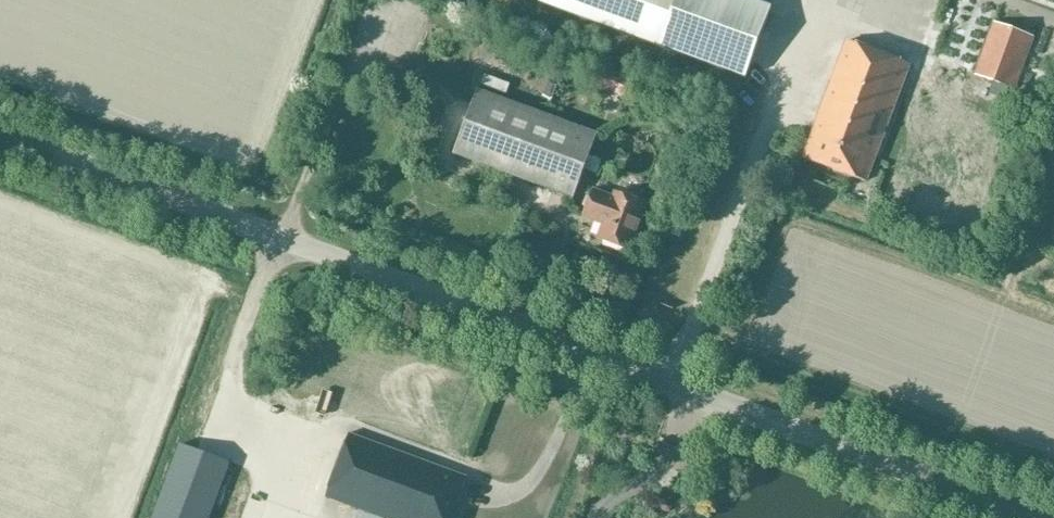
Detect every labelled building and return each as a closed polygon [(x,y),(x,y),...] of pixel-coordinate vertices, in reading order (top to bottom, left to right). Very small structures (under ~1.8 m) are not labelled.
[(662,46),(679,0),(541,0),(540,4),(662,46)] [(750,0),(749,0),(681,0),(664,48),(745,78),(771,8),(750,0)] [(1005,99),(1010,87),(1016,89),(1034,36),(993,21),(973,72),(994,80),(989,93),(1005,99)] [(479,28),(476,35),(484,39),(487,31),(479,28)] [(802,157),(867,182),(910,64),(844,41),(802,157)] [(629,80),(599,68),(593,84),(623,96),(629,80)] [(484,77),(479,89),(504,98),(509,86),(484,77)] [(454,154),(574,198),(599,133),(504,98),(479,89),(454,154)] [(599,238),(628,249),(645,199),(612,187),(609,196),(591,189),(582,214),(604,222),(599,238)] [(383,517),(449,517),(465,478),(346,440),(328,495),(327,501),(383,517)] [(229,462),(180,444),(153,517),(209,517),(229,462)] [(664,503),(662,507),(663,510),(666,512),(670,512),(671,508),(671,505),(667,503),(664,503)]
